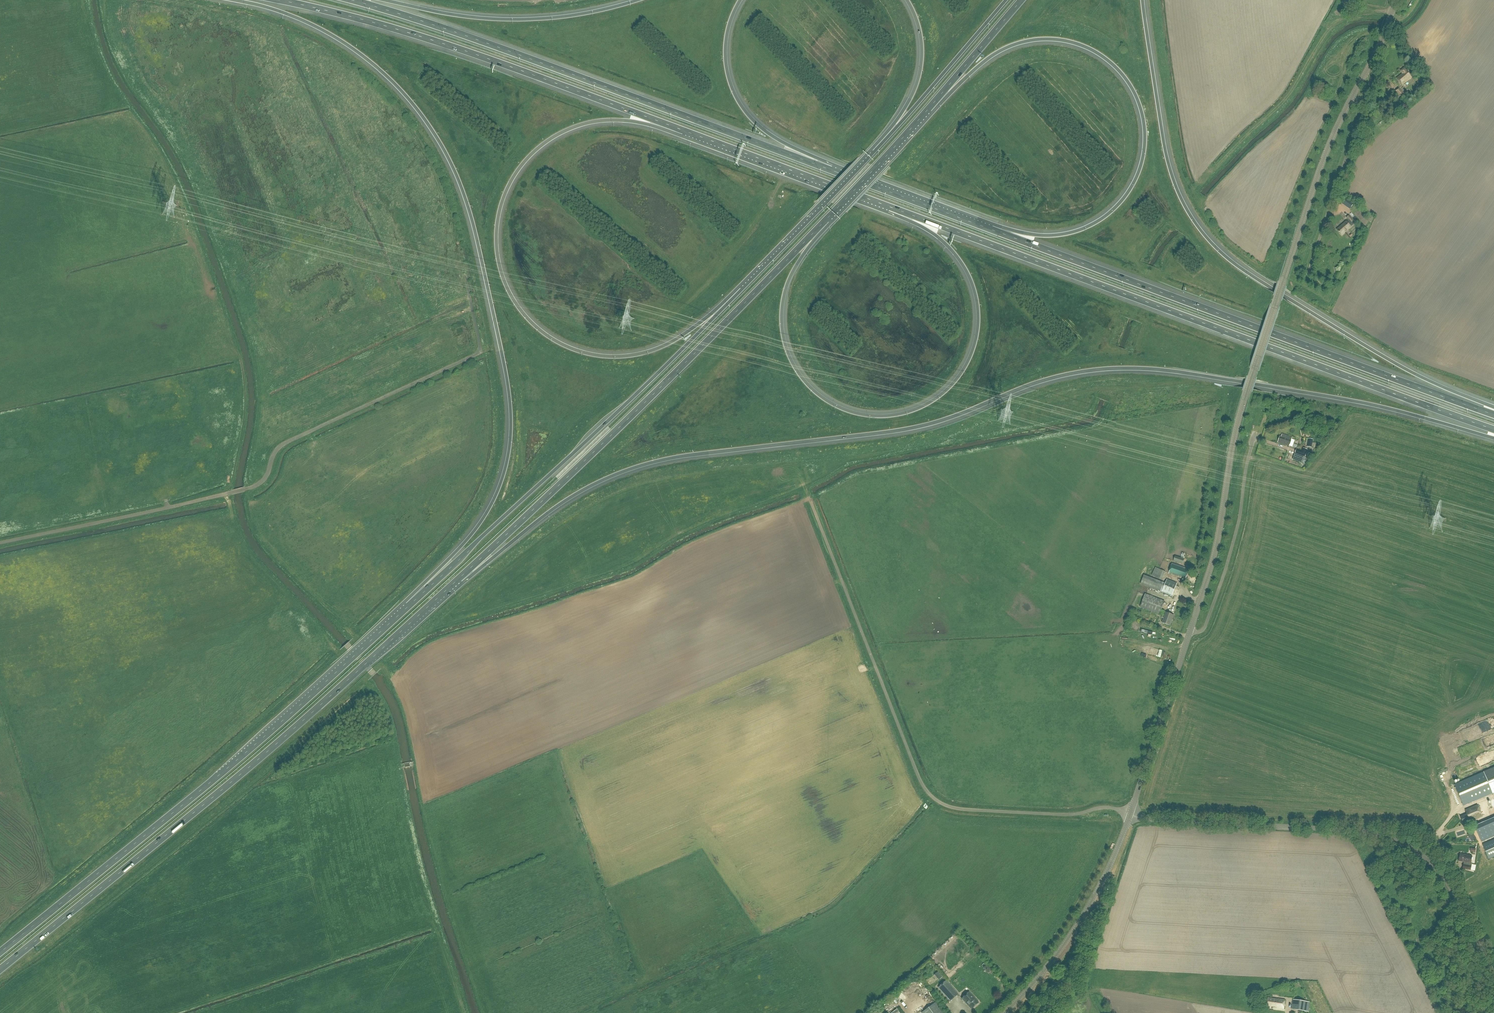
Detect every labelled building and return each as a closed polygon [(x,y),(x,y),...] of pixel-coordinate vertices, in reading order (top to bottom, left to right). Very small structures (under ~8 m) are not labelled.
[(1406,72),(1403,69),(1400,72),(1401,74),(1396,79),(1402,86),(1411,78),(1406,72)] [(1403,94),(1398,88),(1395,91),(1396,92),(1394,94),(1397,98),(1399,96),(1400,97),(1403,94)] [(1346,199),(1343,197),(1340,201),(1343,203),(1342,204),(1350,210),(1354,203),(1346,198),(1346,199)] [(1353,221),(1348,216),(1346,218),(1348,220),(1346,222),(1337,230),(1341,235),(1354,224),(1352,222),(1353,221)] [(1291,438),(1282,435),(1281,436),(1280,436),(1277,442),(1289,447),(1291,441),(1290,441),(1291,438)] [(1309,450),(1303,448),(1302,452),(1296,449),(1294,456),(1303,460),(1304,457),(1306,457),(1309,450)] [(1184,560),(1175,556),(1173,562),(1183,565),(1184,560)] [(1183,567),(1172,564),(1169,574),(1180,578),(1185,580),(1189,570),(1182,568),(1183,567)] [(1165,572),(1155,568),(1152,576),(1162,580),(1165,572)] [(1165,584),(1144,576),(1140,585),(1172,597),(1177,583),(1167,580),(1165,584)] [(1165,602),(1145,594),(1140,608),(1160,615),(1165,602)] [(1173,616),(1165,613),(1162,623),(1170,626),(1173,616)] [(1454,785),(1463,806),(1493,793),(1493,768),(1454,785)] [(1482,817),(1478,806),(1465,811),(1466,814),(1460,817),(1463,824),(1470,822),(1482,817)] [(1474,826),(1481,841),(1493,836),(1493,817),(1474,826)] [(1482,845),(1489,859),(1493,857),(1493,840),(1482,845)] [(1472,856),(1460,853),(1458,861),(1464,862),(1463,868),(1470,870),(1472,863),(1470,863),(1472,856)] [(940,972),(935,974),(939,980),(944,977),(940,972)] [(958,994),(945,980),(937,988),(950,1001),(958,994)] [(962,999),(971,1009),(978,1003),(969,992),(962,999)] [(1286,1000),(1269,997),(1268,1005),(1280,1007),(1280,1008),(1285,1009),(1286,1000)] [(1310,1003),(1293,1000),(1292,1009),(1309,1011),(1310,1003)] [(935,1002),(920,1012),(942,1012),(935,1002)]
